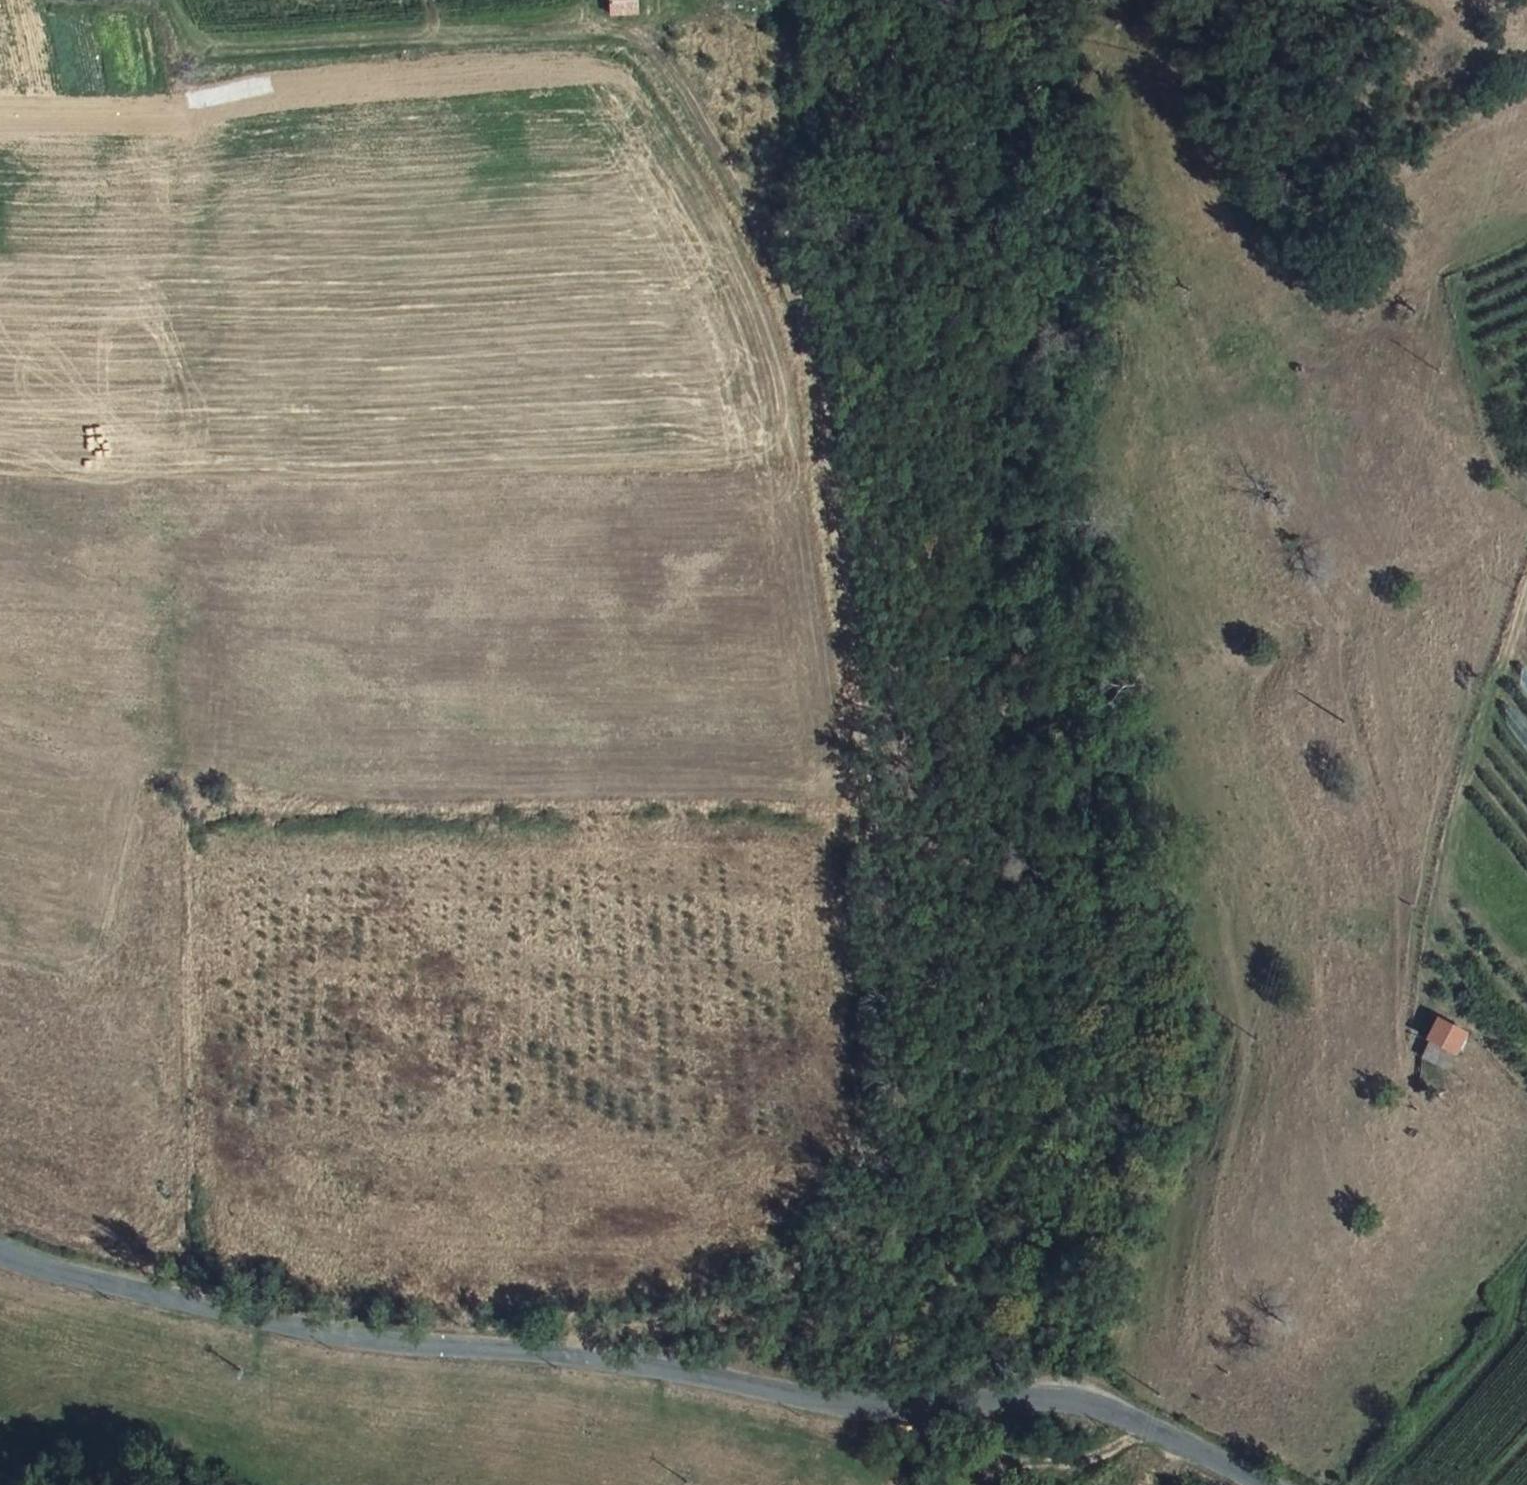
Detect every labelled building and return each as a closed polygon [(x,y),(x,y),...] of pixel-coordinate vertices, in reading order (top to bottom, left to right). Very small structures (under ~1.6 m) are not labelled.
[(637,0),(611,0),(612,14),(637,13),(637,0)] [(1440,1020),(1438,1025),(1429,1042),(1456,1055),(1460,1045),(1467,1033),(1440,1020)]
